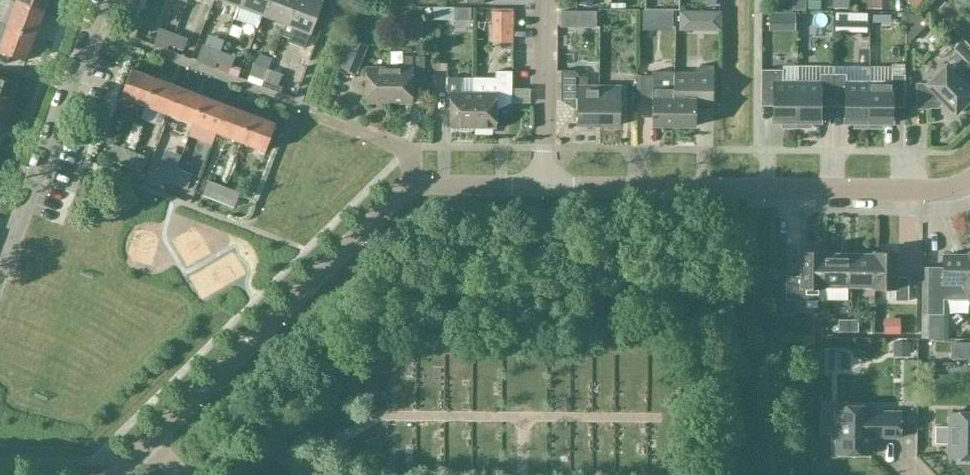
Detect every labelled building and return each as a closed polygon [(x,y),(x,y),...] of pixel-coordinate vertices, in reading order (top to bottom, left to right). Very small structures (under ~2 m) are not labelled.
[(17,2),(44,12),(48,0),(10,0),(17,2)] [(233,19),(258,28),(263,15),(262,15),(268,0),(241,0),(238,6),(233,19)] [(295,0),(268,0),(262,15),(285,24),(280,35),(281,35),(295,0)] [(309,33),(310,34),(323,1),(322,0),(295,0),(281,35),(289,38),(288,42),(304,48),(309,33)] [(870,18),(889,19),(890,0),(871,0),(870,18)] [(932,0),(910,0),(905,4),(915,15),(932,0)] [(34,37),(44,12),(17,2),(8,26),(34,37)] [(437,13),(436,31),(466,31),(467,14),(437,13)] [(489,38),(512,39),(512,17),(490,17),(489,38)] [(829,18),(812,17),(811,55),(827,56),(829,18)] [(34,37),(8,26),(0,46),(0,51),(25,61),(34,37)] [(167,50),(173,33),(159,28),(153,45),(167,50)] [(181,55),(184,49),(187,39),(173,33),(167,50),(181,55)] [(962,39),(953,48),(969,65),(969,46),(962,39)] [(342,67),(356,73),(367,47),(353,41),(342,67)] [(220,51),(206,46),(203,44),(196,61),(214,68),(220,51)] [(228,73),(231,67),(235,57),(220,51),(214,68),(228,73)] [(389,103),(412,103),(412,78),(424,78),(424,56),(403,56),(403,68),(389,68),(389,103)] [(247,80),(247,81),(261,86),(268,69),(254,64),(250,74),(247,80)] [(696,102),(712,102),(713,102),(713,66),(695,66),(695,72),(674,72),(674,126),(696,126),(696,102)] [(926,84),(917,84),(916,108),(929,108),(929,99),(941,99),(955,114),(963,106),(966,109),(969,105),(969,85),(967,82),(964,85),(945,66),(926,84)] [(389,103),(389,68),(367,68),(366,103),(389,103)] [(145,106),(156,78),(131,69),(121,96),(145,106)] [(282,87),(278,85),(282,74),(268,69),(261,86),(280,93),(282,87)] [(446,69),(433,69),(432,105),(445,106),(446,69)] [(796,127),(797,82),(782,82),(783,70),(761,70),(761,98),(773,98),(772,122),(782,122),(782,127),(796,127)] [(587,87),(587,77),(578,77),(578,75),(574,71),(561,71),(561,101),(577,101),(577,125),(598,125),(599,87),(587,87)] [(473,128),(496,128),(496,103),(511,103),(511,72),(495,72),(495,78),(473,78),(473,93),(473,128)] [(674,126),(674,72),(652,72),(652,76),(640,76),(640,101),(652,102),(652,126),(674,126)] [(833,98),(833,74),(819,74),(819,82),(797,82),(796,127),(810,127),(810,123),(820,123),(821,98),(833,98)] [(868,128),(869,83),(846,83),(846,74),(833,74),(833,98),(845,98),(844,123),(854,123),(854,128),(868,128)] [(869,83),(868,128),(882,128),(882,123),(892,123),(893,99),(905,99),(905,75),(891,75),(891,83),(869,83)] [(169,115),(179,87),(156,78),(145,106),(169,115)] [(473,93),(460,93),(461,78),(447,78),(446,94),(450,94),(450,128),(473,128),(473,93)] [(12,107),(18,92),(17,91),(16,92),(15,91),(17,85),(0,79),(0,102),(12,107)] [(193,124),(204,96),(179,87),(169,115),(193,124)] [(598,125),(620,126),(621,87),(599,87),(598,125)] [(217,133),(227,105),(204,96),(193,124),(217,133)] [(12,107),(0,102),(0,126),(1,126),(3,121),(5,121),(5,122),(6,123),(12,107)] [(240,142),(251,114),(227,105),(217,133),(240,142)] [(251,114),(240,142),(265,151),(275,124),(251,114)] [(129,150),(113,144),(107,159),(123,165),(129,150)] [(139,172),(142,163),(145,156),(129,150),(123,165),(139,172)] [(171,183),(176,169),(160,162),(155,177),(171,183)] [(176,169),(171,183),(187,189),(190,182),(193,175),(176,169)] [(208,180),(205,187),(202,195),(218,201),(224,186),(208,180)] [(240,192),(224,186),(218,201),(235,207),(240,192)] [(786,276),(785,300),(808,300),(823,301),(823,288),(823,286),(822,286),(823,252),(801,252),(800,276),(786,276)] [(848,286),(849,254),(836,254),(836,252),(823,252),(822,286),(823,286),(848,286)] [(874,287),(874,252),(861,252),(861,254),(849,254),(848,286),(874,287)] [(874,287),(874,289),(888,289),(888,299),(895,299),(895,301),(908,301),(908,277),(896,277),(897,253),(874,252),(874,287)] [(927,267),(927,315),(943,315),(943,300),(969,300),(969,264),(966,255),(942,255),(942,268),(927,267)] [(848,332),(848,320),(838,320),(838,332),(848,332)] [(848,332),(858,332),(858,320),(848,320),(848,332)] [(913,387),(914,354),(897,353),(896,387),(913,387)] [(836,406),(836,454),(871,454),(871,438),(900,438),(900,412),(872,412),(872,406),(836,406)] [(949,413),(949,459),(969,459),(969,413),(949,413)] [(948,452),(949,433),(934,432),(934,452),(948,452)]
